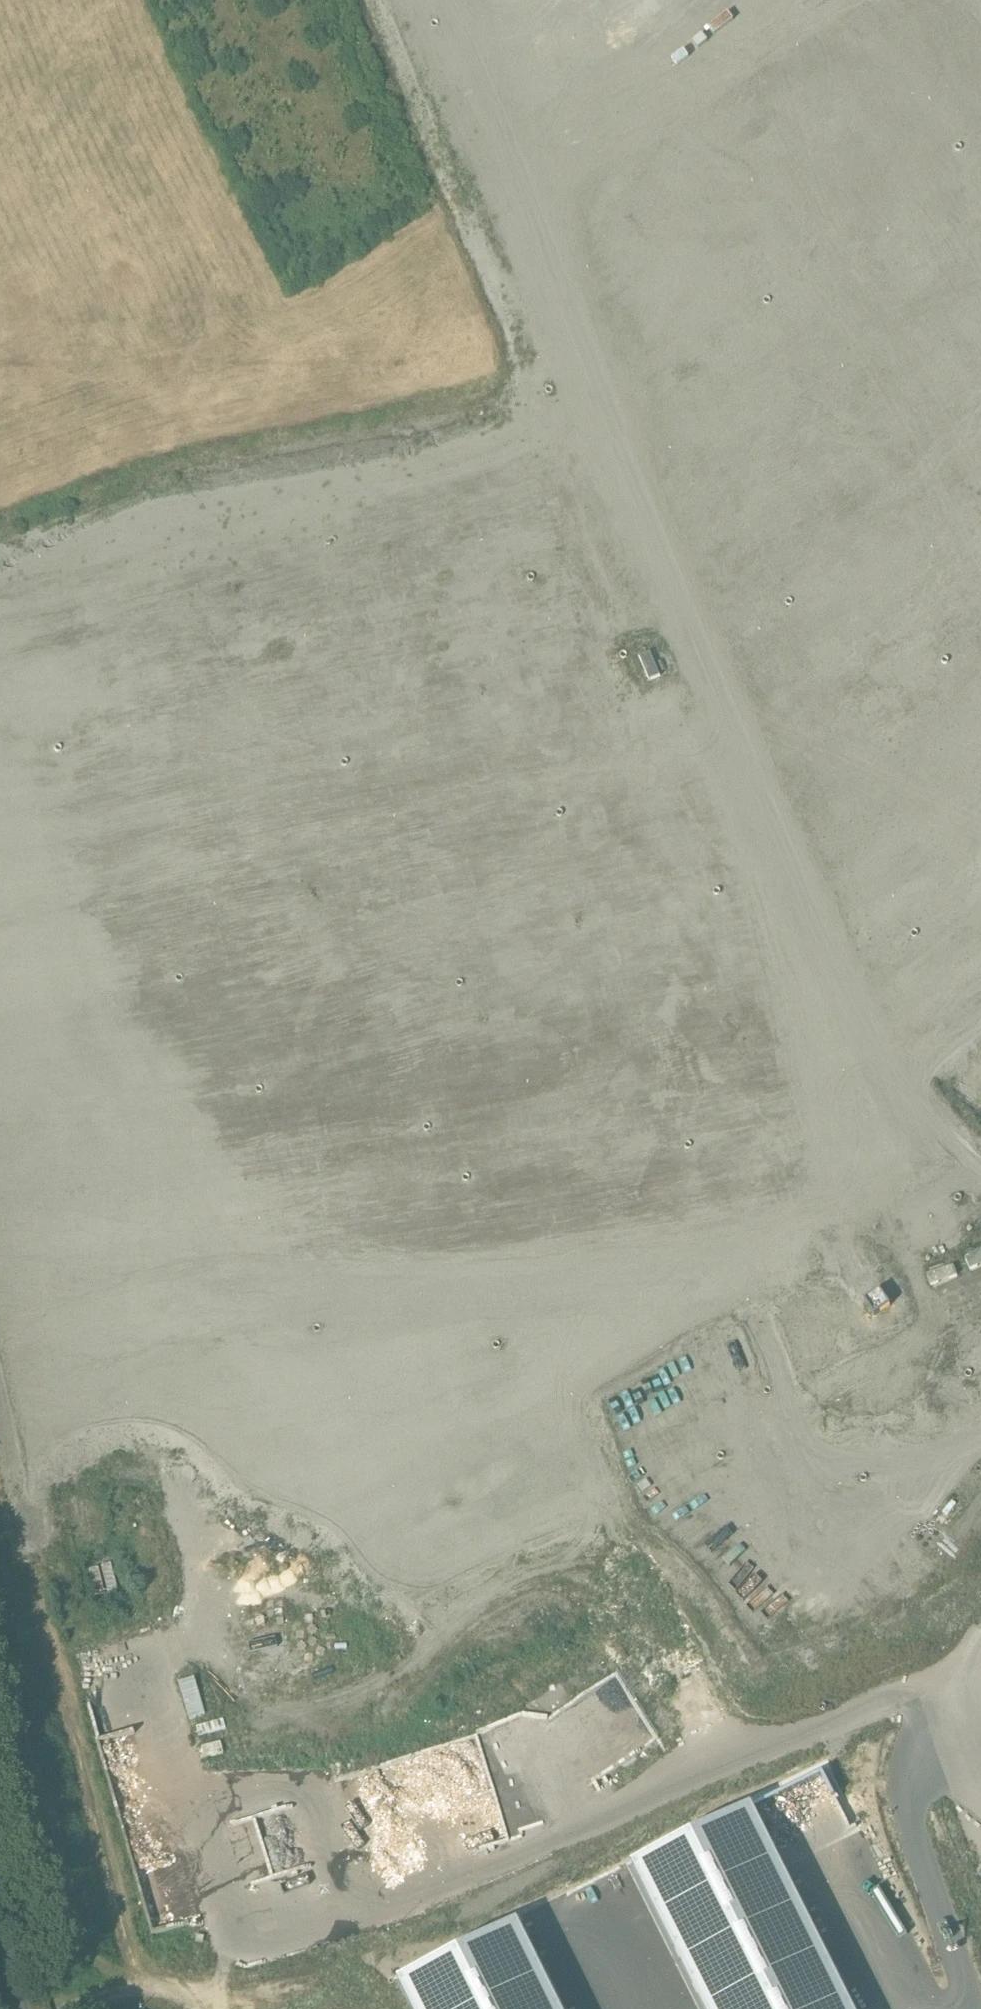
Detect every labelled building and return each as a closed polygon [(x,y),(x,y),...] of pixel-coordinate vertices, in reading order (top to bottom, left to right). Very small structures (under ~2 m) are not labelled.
[(971,1271),(976,1281),(980,1278),(980,1265),(971,1271)] [(197,1674),(181,1679),(191,1717),(208,1713),(197,1674)] [(971,1968),(976,1997),(980,1996),(980,1966),(971,1968)]
